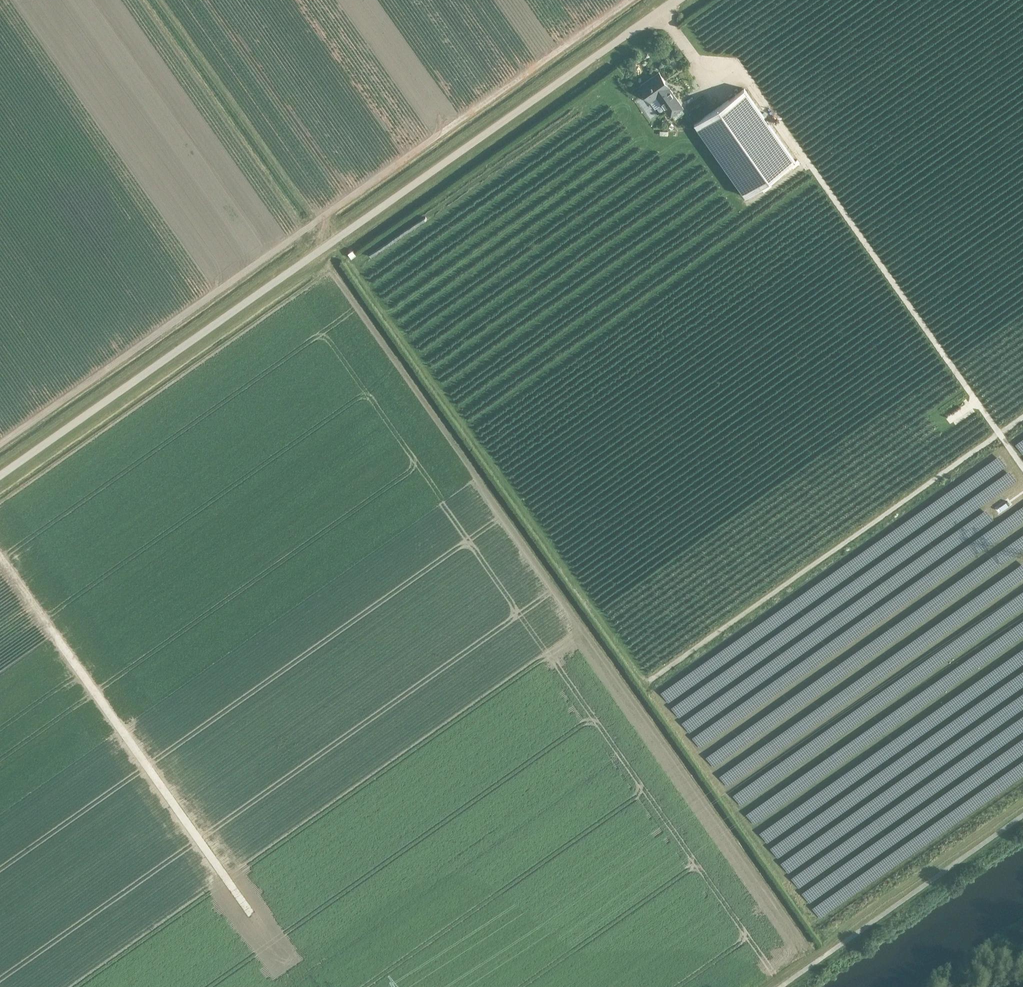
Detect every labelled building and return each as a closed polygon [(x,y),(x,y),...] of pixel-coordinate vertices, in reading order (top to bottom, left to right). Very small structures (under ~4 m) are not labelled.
[(653,23),(670,39),(674,35),(657,19),(653,23)] [(638,65),(634,69),(640,75),(644,71),(638,65)] [(659,72),(639,86),(650,101),(657,97),(657,98),(658,97),(661,102),(671,116),(683,108),(669,88),(667,89),(663,83),(665,81),(659,72)] [(703,74),(693,76),(695,85),(705,84),(703,74)] [(695,123),(733,177),(745,195),(795,160),(744,89),(695,123)] [(795,175),(803,184),(811,177),(803,168),(795,175)] [(1006,502),(1000,507),(1002,510),(1009,505),(1006,502)] [(221,922),(227,928),(233,922),(227,916),(221,922)]
